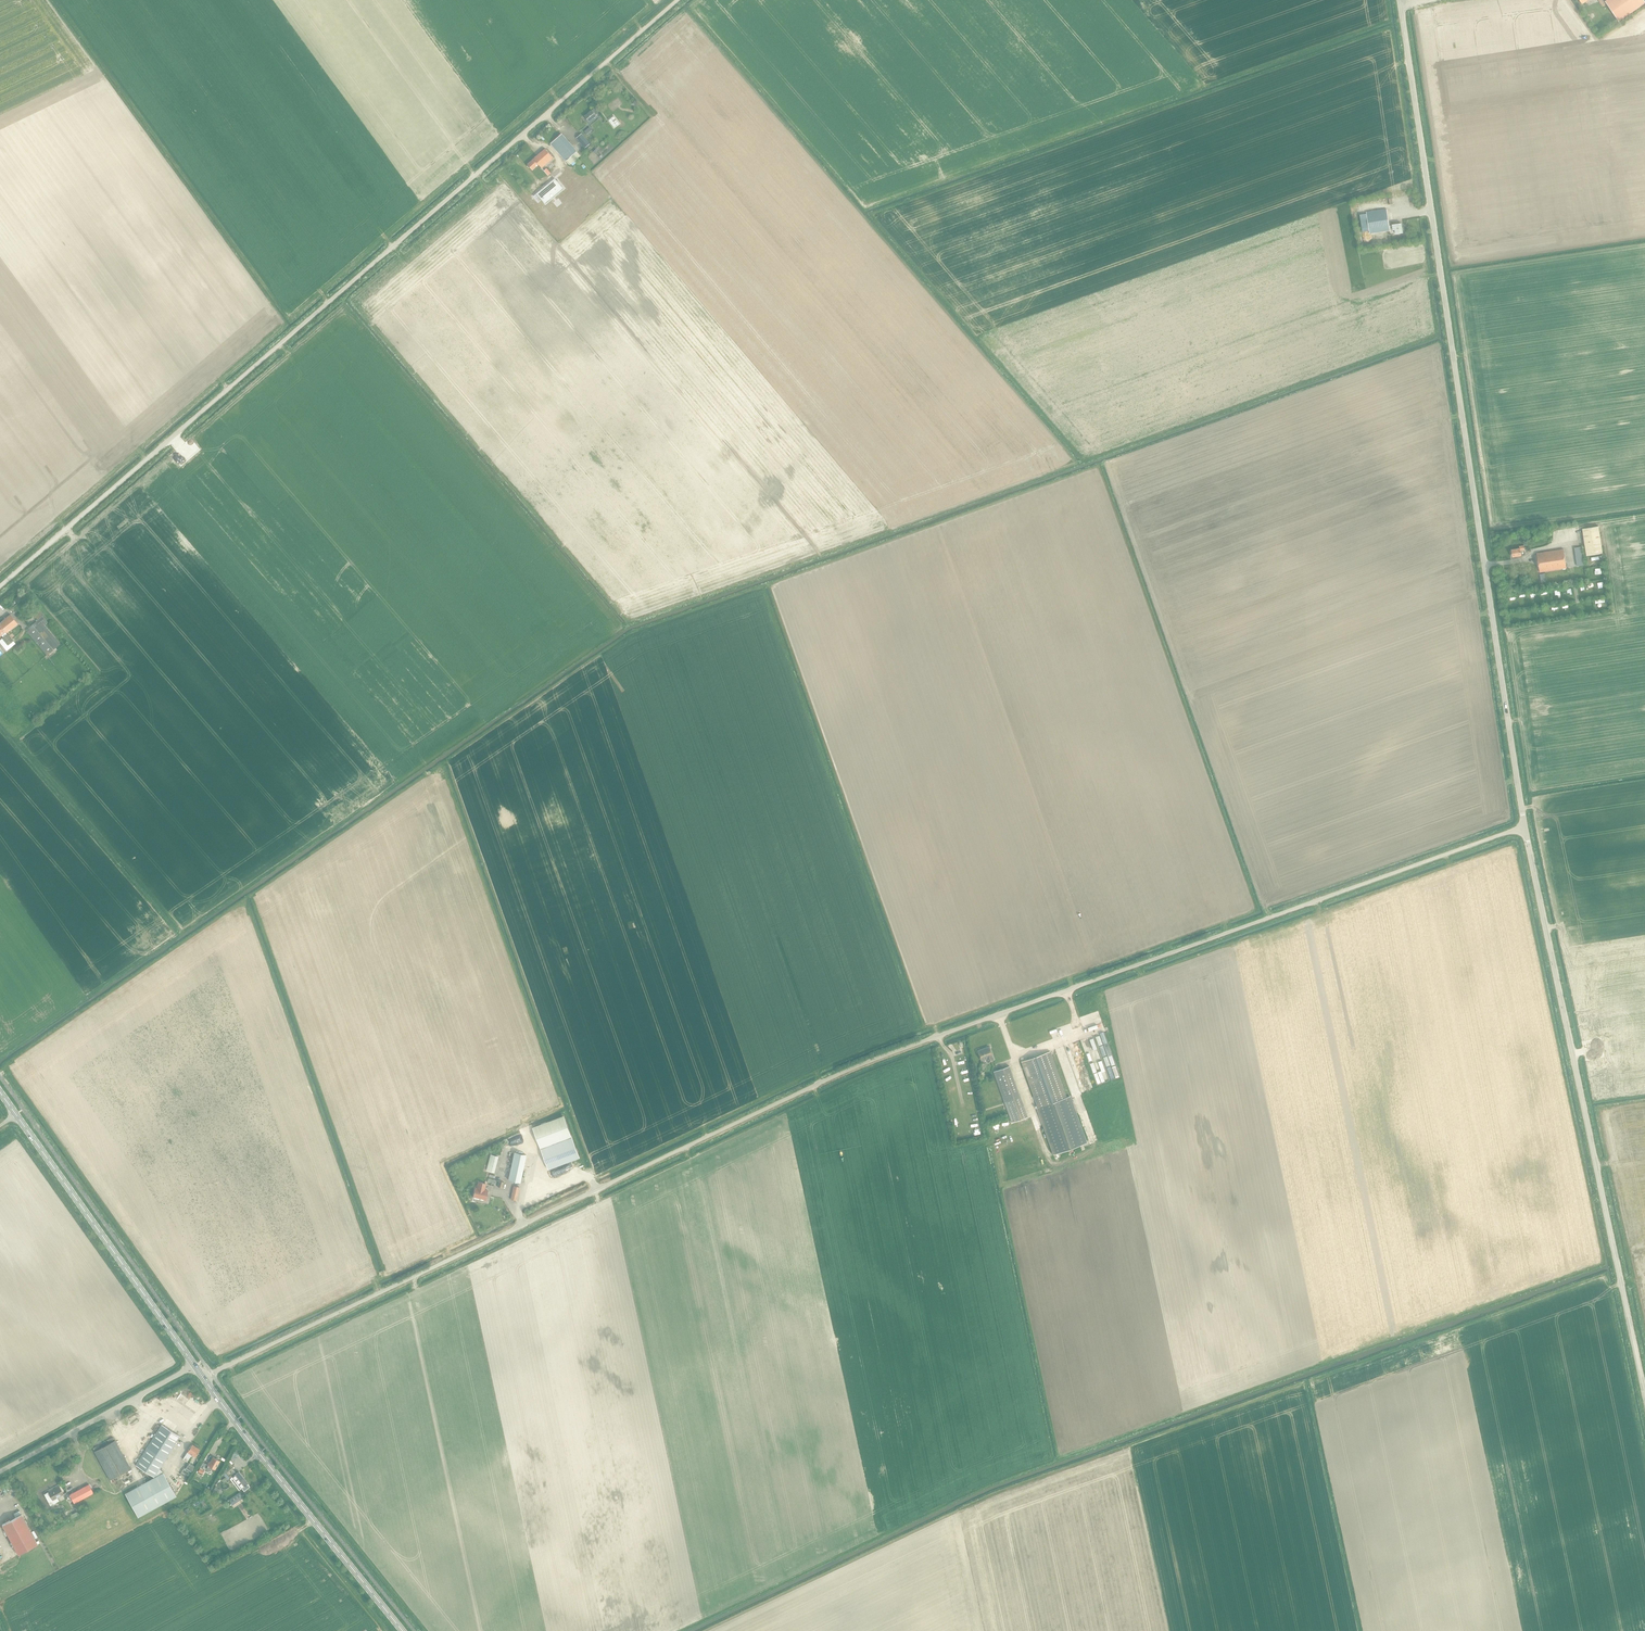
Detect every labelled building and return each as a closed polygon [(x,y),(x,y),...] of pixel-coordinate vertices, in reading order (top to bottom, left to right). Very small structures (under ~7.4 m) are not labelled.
[(1605,1),(1619,21),(1644,4),(1644,2),(1644,0),(1607,0),(1605,1)] [(595,111),(593,113),(591,111),(584,116),(589,122),(598,115),(595,111)] [(614,124),(620,121),(616,114),(610,118),(614,124)] [(551,143),(568,162),(578,153),(562,134),(551,143)] [(590,144),(581,134),(577,138),(585,148),(590,144)] [(539,165),(542,168),(554,158),(546,149),(527,165),(533,171),(539,165)] [(543,188),(537,193),(545,201),(550,197),(547,194),(551,191),(554,194),(562,187),(559,183),(560,183),(558,181),(557,181),(555,178),(545,186),(546,187),(543,189),(543,188)] [(1401,224),(1389,226),(1386,209),(1366,213),(1366,214),(1360,215),(1363,232),(1369,231),(1369,234),(1394,230),(1395,234),(1402,233),(1401,224)] [(1582,529),(1586,556),(1602,553),(1598,526),(1582,529)] [(1510,550),(1512,557),(1521,555),(1520,551),(1525,550),(1524,546),(1518,547),(1519,548),(1510,550)] [(1574,548),(1577,566),(1583,565),(1580,547),(1574,548)] [(1537,554),(1540,572),(1566,568),(1563,550),(1537,554)] [(15,598),(18,602),(24,598),(20,594),(15,598)] [(46,624),(49,621),(38,608),(31,613),(38,621),(29,628),(50,653),(57,647),(38,624),(42,620),(46,624)] [(0,623),(0,636),(1,635),(3,637),(2,638),(7,645),(13,641),(7,634),(6,633),(17,624),(10,615),(0,623)] [(988,1062),(994,1060),(993,1056),(989,1047),(978,1051),(981,1060),(987,1058),(988,1062)] [(1050,1051),(1021,1061),(1038,1108),(1037,1108),(1053,1155),(1087,1142),(1070,1096),(1067,1098),(1050,1051)] [(994,1071),(1012,1123),(1028,1117),(1020,1097),(1009,1066),(994,1071)] [(1105,1068),(1096,1070),(1099,1079),(1107,1076),(1105,1068)] [(563,1116),(533,1128),(540,1148),(548,1169),(579,1158),(571,1137),(563,1116)] [(508,1179),(520,1182),(526,1155),(514,1152),(508,1179)] [(498,1157),(492,1155),(488,1171),(494,1172),(498,1157)] [(488,1190),(484,1189),(485,1183),(478,1182),(477,1188),(475,1187),(473,1197),(485,1199),(488,1190)] [(511,1199),(516,1200),(519,1187),(513,1186),(511,1199)] [(141,1423),(147,1421),(145,1414),(139,1417),(141,1423)] [(161,1424),(136,1465),(155,1477),(180,1436),(161,1424)] [(94,1451),(112,1483),(117,1480),(115,1477),(130,1469),(115,1440),(94,1451)] [(192,1444),(182,1459),(188,1462),(193,1455),(195,1456),(200,1449),(192,1444)] [(212,1467),(215,1469),(220,1460),(213,1456),(210,1462),(209,1461),(207,1464),(208,1465),(206,1469),(209,1471),(212,1467)] [(198,1471),(202,1474),(204,1470),(203,1469),(206,1464),(203,1462),(198,1471)] [(188,1470),(191,1472),(194,1466),(189,1463),(185,1468),(186,1469),(185,1470),(187,1471),(188,1470)] [(232,1469),(226,1473),(230,1478),(232,1477),(235,1480),(233,1481),(235,1483),(236,1482),(241,1488),(242,1488),(244,1491),(250,1486),(247,1483),(248,1483),(239,1472),(236,1474),(232,1469)] [(138,1517),(176,1496),(163,1472),(155,1476),(155,1477),(154,1477),(125,1493),(138,1517)] [(185,1482),(179,1493),(183,1495),(187,1488),(194,1493),(197,1489),(192,1486),(192,1488),(188,1486),(189,1484),(185,1482)] [(69,1494),(74,1503),(93,1493),(89,1484),(69,1494)] [(59,1486),(45,1494),(49,1502),(64,1494),(59,1486)] [(240,1492),(229,1500),(232,1505),(243,1498),(240,1492)] [(2,1525),(18,1554),(38,1544),(21,1514),(2,1525)]
